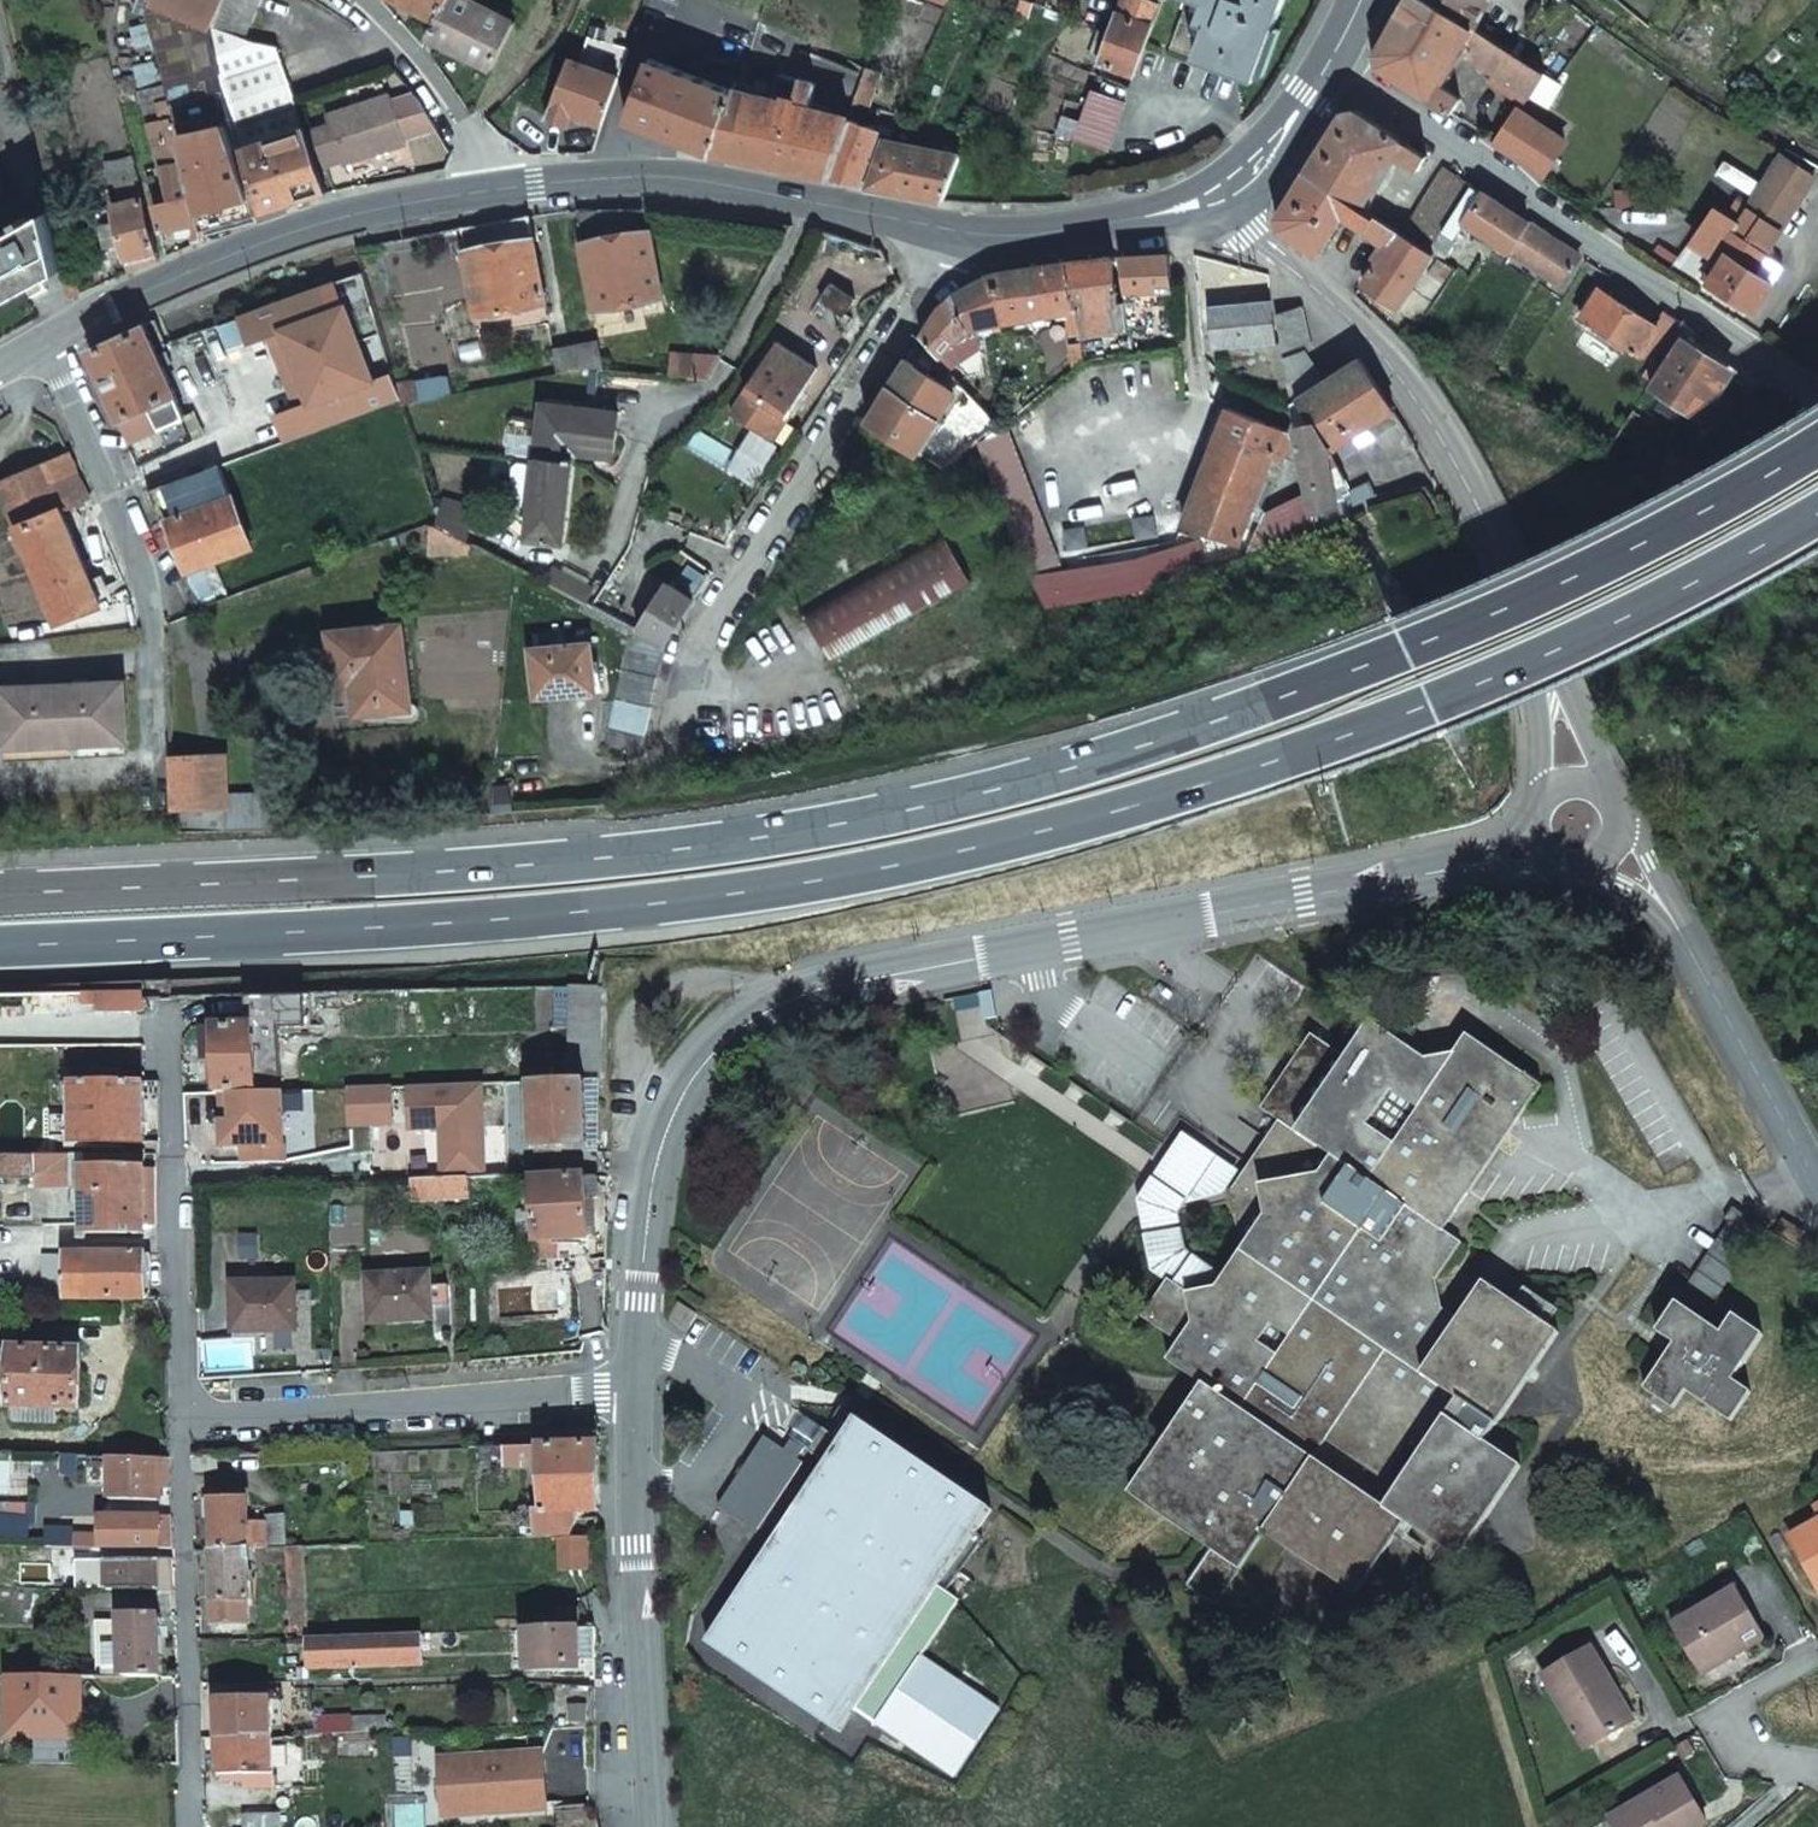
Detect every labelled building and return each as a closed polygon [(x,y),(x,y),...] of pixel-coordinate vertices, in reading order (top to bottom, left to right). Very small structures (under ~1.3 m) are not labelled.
[(204,228),(259,211),(221,92),(225,91),(210,28),(210,27),(165,8),(166,6),(151,0),(148,0),(147,4),(146,4),(167,82),(186,158),(204,228)] [(210,27),(221,0),(151,0),(166,6),(165,8),(210,27)] [(257,0),(221,0),(210,27),(241,40),(257,0)] [(436,23),(448,0),(394,0),(436,23)] [(505,16),(475,0),(448,0),(436,23),(428,38),(492,69),(516,21),(505,16)] [(1032,3),(1025,0),(1021,0),(1012,24),(1004,42),(1014,46),(1032,3)] [(1145,0),(1125,0),(1112,34),(1102,60),(1102,62),(1133,73),(1137,75),(1162,7),(1145,0)] [(1170,46),(1257,77),(1286,0),(1187,0),(1170,46)] [(1435,83),(1472,28),(1430,0),(1407,0),(1392,25),(1375,53),(1378,66),(1449,113),(1459,100),(1435,83)] [(1472,28),(1488,0),(1430,0),(1472,28)] [(318,168),(307,137),(299,140),(296,129),(287,100),(274,55),(240,41),(241,40),(210,27),(210,28),(225,91),(221,92),(259,211),(260,214),(268,211),(315,195),(308,172),(318,168)] [(1091,56),(1102,60),(1112,34),(1101,30),(1091,56)] [(1560,85),(1499,45),(1483,35),(1469,56),(1525,95),(1547,106),(1561,85),(1560,85)] [(571,54),(546,112),(567,121),(572,109),(602,121),(620,73),(571,54)] [(710,147),(733,88),(737,79),(729,77),(725,85),(649,56),(649,57),(640,78),(625,117),(657,128),(687,140),(710,149),(710,147)] [(868,107),(881,73),(867,68),(855,102),(868,107)] [(828,177),(850,120),(848,119),(811,109),(818,85),(781,74),(772,99),(733,88),(710,147),(710,149),(710,150),(828,177)] [(160,165),(186,158),(167,82),(140,89),(160,165)] [(1106,149),(1125,100),(1092,87),(1085,103),(1074,132),(1074,138),(1106,149)] [(121,104),(128,102),(126,93),(119,95),(121,104)] [(318,123),(321,131),(307,137),(318,168),(331,163),(332,166),(356,157),(355,154),(398,136),(402,135),(400,131),(430,118),(418,100),(413,94),(390,103),(387,95),(381,97),(318,123)] [(1417,171),(1426,157),(1354,109),(1343,111),(1341,114),(1306,169),(1360,206),(1393,156),(1417,171)] [(1499,136),(1490,130),(1485,137),(1542,175),(1564,142),(1517,110),(1499,136)] [(860,183),(880,131),(861,123),(850,120),(828,177),(835,179),(860,183)] [(880,131),(860,183),(869,185),(886,139),(889,139),(890,130),(881,127),(880,131)] [(869,185),(943,198),(960,154),(889,139),(886,139),(869,185)] [(151,186),(143,152),(133,154),(135,163),(140,185),(141,188),(151,186)] [(1776,234),(1812,178),(1780,157),(1751,202),(1743,213),(1776,234)] [(186,158),(160,165),(168,195),(154,198),(160,229),(190,223),(195,243),(207,238),(204,228),(186,158)] [(140,185),(135,163),(111,169),(116,190),(140,185)] [(1400,233),(1427,252),(1429,250),(1471,186),(1444,168),(1400,233)] [(1360,206),(1306,169),(1277,215),(1280,231),(1317,255),(1344,214),(1365,229),(1363,232),(1387,249),(1363,283),(1397,308),(1432,255),(1427,252),(1400,233),(1360,206)] [(1509,251),(1527,224),(1471,186),(1429,250),(1441,258),(1465,222),(1509,251)] [(130,271),(159,259),(144,198),(113,205),(130,271)] [(594,308),(662,295),(646,207),(577,209),(594,308)] [(1698,227),(1724,243),(1743,213),(1733,207),(1724,221),(1708,211),(1698,227)] [(50,273),(62,266),(49,208),(36,215),(0,235),(0,300),(50,273)] [(1770,243),(1776,234),(1743,213),(1724,243),(1706,270),(1701,279),(1753,313),(1770,286),(1770,283),(1780,267),(1770,261),(1762,256),(1770,243)] [(476,316),(545,304),(529,215),(460,228),(476,316)] [(1559,285),(1578,257),(1527,224),(1509,251),(1511,252),(1559,285)] [(1681,254),(1706,270),(1724,243),(1698,227),(1681,254)] [(1770,261),(1772,259),(1770,243),(1762,256),(1770,261)] [(1552,296),(1559,285),(1511,252),(1503,263),(1552,296)] [(1157,292),(1172,291),(1167,253),(1120,257),(1126,304),(1134,303),(1135,307),(1142,306),(1159,304),(1157,292)] [(1706,270),(1681,254),(1671,269),(1696,285),(1701,279),(1706,270)] [(1120,305),(1114,257),(1070,263),(1078,325),(1128,320),(1126,304),(1120,305)] [(1078,325),(1070,263),(1044,267),(1048,313),(1064,311),(1067,336),(1079,334),(1078,325)] [(1048,313),(1044,267),(995,275),(1001,321),(1048,313)] [(976,327),(1001,321),(995,275),(952,297),(940,308),(922,335),(929,344),(941,357),(946,352),(968,378),(982,373),(976,327)] [(80,294),(76,276),(65,278),(69,299),(80,294)] [(853,319),(845,313),(854,299),(831,283),(812,312),(836,327),(839,323),(846,328),(853,319)] [(272,303),(296,366),(360,342),(345,304),(328,310),(319,286),(272,303)] [(1652,380),(1678,340),(1685,329),(1661,312),(1653,325),(1600,290),(1579,322),(1596,334),(1600,329),(1640,355),(1639,356),(1646,361),(1651,352),(1656,355),(1643,375),(1652,380)] [(1213,349),(1277,341),(1272,297),(1208,306),(1213,349)] [(1126,304),(1128,320),(1143,319),(1142,306),(1135,307),(1134,303),(1126,304)] [(1333,452),(1395,411),(1361,357),(1323,383),(1303,352),(1311,350),(1300,306),(1275,315),(1292,403),(1296,428),(1306,426),(1313,425),(1333,452)] [(1386,325),(1391,329),(1395,323),(1390,319),(1386,325)] [(144,324),(89,349),(140,467),(192,440),(144,324)] [(929,344),(922,335),(916,343),(925,350),(929,344)] [(1678,340),(1652,380),(1649,385),(1664,396),(1657,406),(1677,420),(1685,409),(1699,418),(1728,372),(1689,347),(1693,340),(1687,336),(1683,343),(1678,340)] [(1106,356),(1133,353),(1131,342),(1124,343),(1123,337),(1105,339),(1106,356)] [(817,367),(778,341),(731,411),(771,437),(817,367)] [(296,366),(310,403),(276,415),(286,441),(320,428),(366,410),(357,386),(374,380),(360,342),(296,366)] [(602,371),(597,344),(576,347),(579,369),(602,371)] [(1083,359),(1081,344),(1069,345),(1072,368),(1083,359)] [(579,369),(576,347),(555,351),(559,373),(579,369)] [(705,382),(707,382),(719,360),(694,357),(671,355),(668,378),(692,381),(705,382)] [(939,419),(957,394),(906,359),(889,385),(939,419)] [(402,405),(418,402),(413,384),(397,388),(400,398),(402,405)] [(939,419),(889,385),(867,421),(915,454),(939,419)] [(613,457),(618,412),(540,403),(534,461),(574,465),(575,454),(613,457)] [(1283,428),(1228,408),(1182,523),(1203,531),(1232,542),(1239,541),(1273,453),(1283,457),(1290,437),(1289,435),(1289,434),(1282,431),(1283,428)] [(1326,457),(1333,452),(1313,425),(1306,426),(1326,457)] [(1340,513),(1329,462),(1326,457),(1306,426),(1296,428),(1314,522),(1340,513)] [(63,513),(90,501),(68,452),(0,482),(0,488),(57,623),(101,604),(63,513)] [(565,543),(573,476),(574,465),(534,461),(526,539),(565,543)] [(201,567),(251,548),(232,495),(221,465),(189,477),(165,486),(176,516),(168,519),(169,520),(189,572),(186,573),(185,581),(199,607),(215,602),(201,567)] [(1373,502),(1410,489),(1405,474),(1398,476),(1397,471),(1367,482),(1373,502)] [(439,518),(468,526),(473,510),(445,502),(444,503),(439,518)] [(429,556),(466,553),(465,539),(434,522),(425,525),(429,556)] [(945,538),(803,613),(830,665),(972,589),(945,538)] [(587,605),(594,592),(564,576),(554,570),(547,583),(557,589),(587,605)] [(334,698),(352,697),(355,721),(412,716),(403,621),(327,629),(334,698)] [(615,697),(649,706),(656,675),(661,653),(664,646),(638,631),(631,628),(615,697)] [(592,691),(587,644),(529,649),(534,696),(592,691)] [(126,682),(0,687),(0,758),(129,754),(126,682)] [(604,742),(637,751),(649,706),(615,697),(604,742)] [(282,792),(225,795),(224,757),(224,755),(171,756),(172,808),(224,806),(224,818),(283,815),(282,792)] [(599,1030),(600,987),(569,988),(569,1081),(586,1080),(598,1080),(599,1030)] [(279,1022),(309,1021),(309,994),(249,995),(251,1023),(216,1024),(217,1090),(221,1090),(232,1090),(282,1089),(279,1022)] [(145,1017),(145,1008),(112,1008),(112,1018),(145,1017)] [(1458,1242),(1442,1231),(1541,1087),(1469,1036),(1456,1054),(1426,1062),(1371,1025),(1349,1057),(1313,1035),(1263,1107),(1281,1119),(1232,1191),(1240,1251),(1223,1276),(1217,1284),(1186,1290),(1168,1279),(1166,1281),(1142,1316),(1178,1341),(1165,1360),(1203,1385),(1129,1494),(1209,1547),(1185,1583),(1212,1602),(1262,1532),(1352,1593),(1405,1519),(1459,1555),(1521,1464),(1485,1441),(1558,1331),(1483,1282),(1457,1319),(1439,1307),(1434,1277),(1458,1242)] [(145,1079),(114,1079),(73,1079),(73,1112),(73,1133),(73,1139),(145,1139),(145,1079)] [(586,1080),(569,1081),(533,1082),(534,1145),(539,1144),(539,1152),(584,1149),(583,1142),(588,1142),(596,1142),(598,1080),(586,1080)] [(507,1083),(410,1085),(411,1127),(443,1126),(445,1177),(470,1176),(508,1175),(507,1083)] [(372,1086),(351,1087),(352,1124),(372,1123),(372,1086)] [(392,1086),(372,1086),(372,1123),(393,1123),(392,1086)] [(282,1089),(232,1090),(231,1120),(221,1120),(221,1145),(240,1146),(240,1182),(282,1181),(283,1089),(282,1089)] [(221,1090),(221,1120),(231,1120),(232,1090),(221,1090)] [(73,1112),(50,1112),(51,1133),(73,1133),(73,1112)] [(1138,1200),(1152,1271),(1166,1281),(1168,1279),(1186,1290),(1217,1284),(1223,1276),(1185,1249),(1178,1214),(1185,1202),(1224,1192),(1237,1172),(1183,1135),(1138,1200)] [(38,1151),(38,1140),(29,1140),(30,1151),(35,1151),(38,1151)] [(35,1174),(35,1181),(45,1181),(44,1160),(44,1154),(44,1151),(38,1151),(35,1151),(30,1151),(0,1151),(0,1174),(35,1174)] [(52,1166),(76,1166),(76,1152),(51,1151),(44,1151),(44,1154),(44,1160),(45,1181),(52,1180),(52,1166)] [(84,1229),(146,1231),(146,1152),(84,1152),(84,1229)] [(565,1159),(549,1160),(550,1173),(566,1173),(565,1159)] [(76,1181),(76,1166),(52,1166),(52,1180),(76,1181)] [(412,1201),(470,1199),(470,1176),(445,1177),(411,1178),(412,1201)] [(588,1237),(586,1198),(593,1198),(597,1198),(596,1176),(534,1180),(535,1240),(557,1239),(588,1237)] [(586,1198),(588,1237),(594,1236),(593,1198),(586,1198)] [(1686,1289),(1713,1308),(1768,1228),(1736,1205),(1727,1217),(1732,1221),(1686,1289)] [(557,1239),(535,1240),(536,1259),(558,1257),(557,1239)] [(66,1253),(67,1279),(67,1297),(147,1295),(147,1253),(111,1253),(66,1253)] [(369,1325),(431,1321),(428,1272),(364,1276),(369,1325)] [(232,1329),(295,1328),(293,1278),(230,1280),(232,1329)] [(1748,1391),(1729,1378),(1760,1333),(1732,1314),(1719,1333),(1676,1303),(1657,1332),(1674,1344),(1644,1389),(1671,1408),(1683,1390),(1728,1420),(1748,1391)] [(61,1403),(81,1403),(80,1346),(12,1347),(13,1404),(22,1404),(22,1418),(61,1417),(61,1403)] [(979,1535),(969,1529),(986,1504),(855,1413),(854,1414),(838,1403),(807,1448),(822,1459),(701,1635),(834,1727),(851,1704),(947,1772),(994,1704),(919,1650),(954,1601),(940,1591),(979,1535)] [(761,1433),(714,1502),(751,1527),(799,1458),(793,1455),(800,1445),(788,1436),(781,1446),(761,1433)] [(587,1538),(597,1538),(599,1443),(517,1445),(474,1446),(476,1481),(513,1479),(513,1465),(521,1466),(521,1459),(540,1459),(544,1511),(538,1511),(539,1538),(560,1538),(587,1538)] [(109,1496),(162,1498),(162,1483),(162,1455),(110,1454),(109,1496)] [(171,1455),(162,1455),(162,1483),(172,1483),(171,1455)] [(213,1549),(247,1548),(266,1547),(265,1523),(247,1523),(246,1485),(217,1485),(218,1494),(205,1495),(206,1514),(212,1514),(213,1549)] [(4,1521),(28,1521),(28,1502),(3,1502),(4,1521)] [(528,1511),(529,1538),(539,1538),(538,1511),(528,1511)] [(160,1514),(125,1514),(101,1514),(101,1532),(94,1531),(75,1531),(75,1546),(101,1546),(101,1543),(160,1543),(160,1547),(168,1547),(168,1523),(161,1524),(160,1514)] [(286,1515),(268,1515),(269,1547),(288,1547),(286,1515)] [(1792,1541),(1817,1587),(1817,1527),(1792,1541)] [(587,1538),(560,1538),(561,1571),(587,1571),(587,1538)] [(288,1637),(310,1636),(305,1545),(288,1547),(292,1625),(287,1625),(288,1637)] [(247,1548),(213,1549),(215,1622),(249,1620),(247,1548)] [(81,1577),(75,1577),(75,1586),(161,1587),(161,1577),(161,1561),(161,1555),(157,1555),(150,1556),(146,1556),(146,1550),(125,1550),(125,1556),(105,1556),(105,1571),(81,1570),(81,1577)] [(170,1562),(161,1561),(161,1577),(161,1587),(161,1591),(171,1591),(170,1562)] [(1730,1663),(1765,1642),(1737,1593),(1673,1630),(1696,1673),(1725,1656),(1730,1663)] [(123,1616),(123,1621),(99,1621),(100,1674),(163,1675),(161,1616),(123,1616)] [(566,1671),(582,1671),(582,1660),(594,1660),(595,1628),(580,1628),(524,1630),(526,1667),(566,1666),(566,1671)] [(311,1666),(422,1663),(422,1633),(310,1636),(311,1666)] [(1628,1726),(1609,1694),(1615,1691),(1591,1650),(1543,1676),(1585,1750),(1628,1726)] [(1696,1673),(1700,1681),(1730,1663),(1725,1656),(1696,1673)] [(10,1732),(83,1732),(84,1674),(12,1673),(10,1732)] [(555,1725),(593,1723),(593,1687),(556,1685),(555,1725)] [(1628,1726),(1633,1723),(1615,1691),(1609,1694),(1628,1726)] [(271,1698),(216,1700),(217,1736),(272,1734),(272,1729),(271,1698)] [(286,1728),(284,1698),(271,1698),(272,1729),(286,1728)] [(385,1718),(321,1720),(322,1732),(390,1730),(390,1722),(385,1722),(385,1718)] [(272,1734),(217,1736),(219,1774),(246,1773),(246,1785),(274,1784),(272,1734)] [(540,1753),(438,1757),(441,1813),(543,1809),(540,1753)] [(1611,1826),(1692,1826),(1703,1821),(1676,1777),(1605,1817),(1611,1826)] [(243,1814),(244,1826),(280,1826),(279,1813),(243,1814)]
